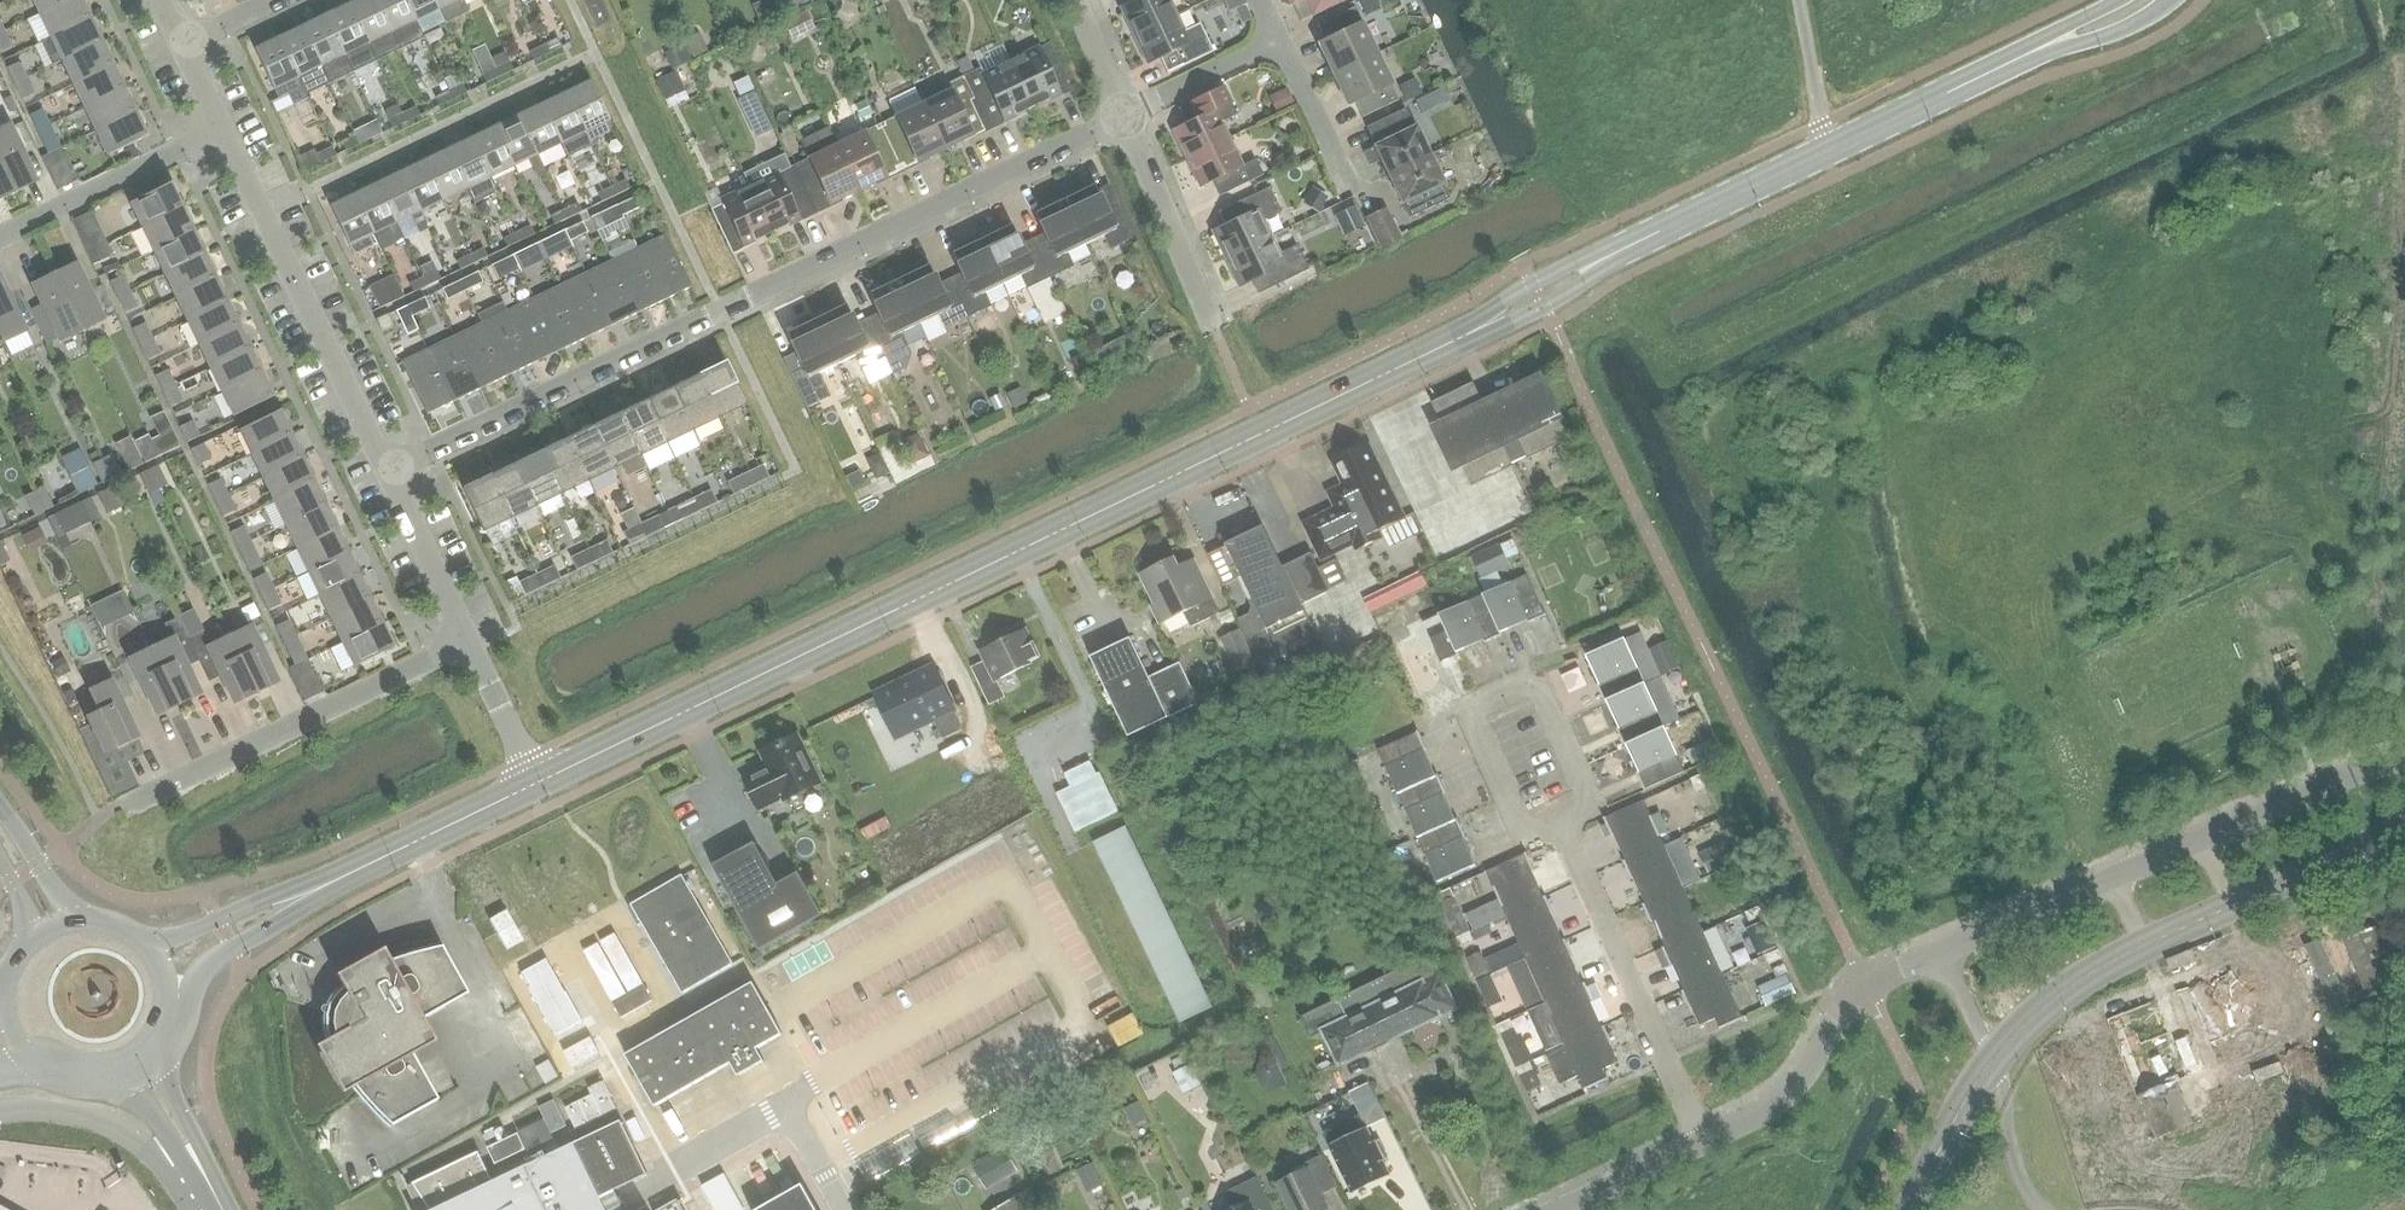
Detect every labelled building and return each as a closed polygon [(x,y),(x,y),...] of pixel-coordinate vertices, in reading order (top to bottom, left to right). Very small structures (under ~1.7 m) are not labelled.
[(40,14),(68,0),(33,0),(40,14)] [(90,18),(81,0),(68,0),(40,14),(51,37),(90,18)] [(376,0),(358,0),(349,5),(376,61),(400,50),(376,0)] [(415,21),(405,0),(376,0),(400,50),(423,39),(415,21)] [(415,21),(439,10),(434,0),(405,0),(415,21)] [(439,10),(445,23),(468,12),(462,0),(434,0),(439,10)] [(775,2),(781,15),(812,0),(778,0),(775,2)] [(1119,8),(1133,36),(1176,15),(1169,0),(1136,0),(1132,2),(1119,8)] [(1294,5),(1302,21),(1346,0),(1305,0),(1294,5)] [(1358,1),(1364,13),(1378,6),(1375,0),(1361,0),(1358,1)] [(376,61),(349,5),(325,16),(352,73),(376,61)] [(1245,6),(1235,11),(1241,25),(1252,20),(1245,6)] [(1318,44),(1332,75),(1376,54),(1354,8),(1317,26),(1324,41),(1318,44)] [(805,12),(783,23),(792,41),(814,30),(805,12)] [(1176,15),(1133,36),(1147,65),(1160,58),(1178,50),(1185,65),(1213,52),(1199,24),(1184,31),(1176,15)] [(352,73),(325,16),(301,27),(329,84),(352,73)] [(90,18),(51,37),(41,42),(52,66),(63,61),(102,42),(90,18)] [(329,84),(301,27),(278,39),(307,98),(306,95),(329,84)] [(4,31),(0,33),(0,52),(12,47),(4,31)] [(557,38),(543,45),(547,54),(562,47),(557,38)] [(278,99),(287,95),(292,105),(307,98),(278,39),(254,50),(278,99)] [(702,39),(686,46),(693,59),(708,52),(702,39)] [(74,85),(113,66),(102,42),(63,61),(74,85)] [(1071,89),(1049,43),(1009,62),(1031,108),(1071,89)] [(529,52),(533,61),(547,54),(543,45),(529,52)] [(686,49),(667,58),(672,70),(692,61),(686,49)] [(1398,100),(1376,54),(1332,75),(1347,106),(1354,103),(1361,118),(1398,100)] [(6,69),(14,84),(27,78),(19,62),(6,69)] [(509,62),(495,68),(499,77),(513,70),(509,62)] [(1031,108),(1009,62),(982,75),(988,88),(976,94),(992,127),(1031,108)] [(124,89),(113,66),(74,85),(85,108),(124,89)] [(482,75),(486,84),(499,77),(495,68),(482,75)] [(676,72),(655,82),(664,101),(685,91),(676,72)] [(34,93),(27,78),(14,84),(21,100),(34,93)] [(1416,78),(1400,87),(1407,102),(1424,93),(1416,78)] [(984,130),(968,98),(959,79),(947,85),(950,91),(922,104),(944,150),(984,130)] [(590,81),(565,93),(584,132),(589,142),(609,133),(604,123),(609,121),(590,81)] [(462,84),(448,91),(452,100),(466,93),(462,84)] [(1185,124),(1172,131),(1185,159),(1229,138),(1221,122),(1237,115),(1223,87),(1187,105),(1194,120),(1185,124)] [(136,113),(124,89),(85,108),(97,132),(136,113)] [(1286,89),(1274,95),(1282,110),(1294,105),(1286,89)] [(435,97),(439,106),(452,100),(448,91),(435,97)] [(565,93),(542,104),(561,143),(584,132),(565,93)] [(768,130),(752,93),(737,99),(753,136),(768,130)] [(1428,96),(1416,102),(1422,114),(1434,108),(1428,96)] [(542,104),(519,116),(538,155),(561,143),(542,104)] [(944,150),(922,104),(881,124),(903,169),(944,150)] [(406,122),(419,116),(415,107),(401,113),(406,122)] [(49,125),(42,109),(29,116),(36,131),(49,125)] [(1380,160),(1388,175),(1429,155),(1415,127),(1414,128),(1405,109),(1366,128),(1375,147),(1363,152),(1369,166),(1380,160)] [(147,137),(136,113),(97,132),(108,156),(147,137)] [(392,129),(406,122),(401,113),(388,120),(392,129)] [(519,116),(495,127),(514,166),(538,155),(519,116)] [(353,132),(355,136),(359,145),(381,134),(375,121),(353,132)] [(57,140),(49,125),(36,131),(44,147),(57,140)] [(15,193),(16,193),(15,191),(36,180),(10,126),(0,131),(0,162),(15,193)] [(899,171),(877,126),(836,146),(858,191),(899,171)] [(495,127),(472,138),(490,178),(514,166),(495,127)] [(816,211),(858,191),(836,146),(835,146),(827,130),(801,142),(809,158),(794,166),(816,211)] [(345,151),(359,145),(355,136),(341,142),(345,151)] [(472,138),(448,150),(467,189),(472,200),(496,189),(490,178),(472,138)] [(1229,138),(1185,159),(1193,175),(1199,187),(1206,184),(1212,181),(1230,173),(1237,188),(1263,175),(1255,160),(1242,166),(1229,138)] [(331,147),(316,154),(320,163),(335,156),(331,147)] [(41,158),(46,170),(66,160),(61,148),(47,155),(41,158)] [(424,161),(443,200),(467,189),(448,150),(424,161)] [(1442,184),(1429,155),(1388,175),(1401,203),(1402,203),(1409,218),(1449,199),(1441,184),(1442,184)] [(772,232),(812,213),(790,168),(785,156),(744,176),(750,187),(772,232)] [(539,157),(531,161),(539,179),(548,174),(539,157)] [(401,172),(420,212),(443,200),(424,161),(401,172)] [(13,191),(14,194),(15,193),(0,162),(0,198),(13,191)] [(377,184),(396,223),(420,212),(401,172),(377,184)] [(630,189),(625,180),(611,187),(615,196),(630,189)] [(170,184),(131,203),(142,227),(182,208),(170,184)] [(377,184),(353,195),(372,235),(396,223),(377,184)] [(1063,199),(1085,245),(1103,236),(1109,249),(1131,238),(1117,205),(1105,211),(1093,185),(1063,199)] [(611,187),(597,194),(601,203),(615,196),(611,187)] [(772,232),(750,187),(722,201),(723,204),(711,210),(731,252),(772,232)] [(1211,232),(1225,260),(1271,237),(1263,221),(1281,213),(1269,188),(1236,204),(1243,217),(1211,232)] [(372,235),(353,195),(330,207),(353,256),(373,246),(369,236),(372,235)] [(622,217),(635,210),(630,200),(635,198),(635,197),(617,206),(622,217)] [(1046,239),(1034,245),(1050,278),(1073,267),(1067,254),(1085,245),(1063,199),(1033,214),(1046,239)] [(577,203),(564,210),(568,219),(581,212),(577,203)] [(617,206),(599,215),(604,213),(609,223),(622,217),(617,206)] [(1345,237),(1366,226),(1356,206),(1334,217),(1345,237)] [(182,208),(142,227),(154,250),(193,231),(182,208)] [(1366,218),(1380,248),(1400,239),(1385,209),(1366,218)] [(568,219),(564,210),(550,216),(554,225),(568,219)] [(430,229),(421,213),(412,217),(420,234),(430,229)] [(615,224),(620,233),(628,229),(623,220),(615,224)] [(569,242),(582,235),(578,225),(582,223),(582,222),(564,231),(569,242)] [(1027,289),(1050,278),(1034,245),(1022,251),(1010,225),(980,239),(1002,285),(1020,276),(1027,289)] [(530,226),(516,233),(521,241),(534,235),(530,226)] [(193,231),(154,250),(165,274),(204,255),(193,231)] [(564,231),(546,240),(551,238),(556,248),(569,242),(564,231)] [(507,248),(521,241),(516,233),(503,239),(507,248)] [(102,234),(82,243),(87,254),(107,244),(102,234)] [(665,236),(638,249),(663,301),(690,288),(665,236)] [(1279,254),(1271,237),(1225,260),(1238,288),(1269,273),(1276,286),(1308,270),(1296,245),(1279,254)] [(980,239),(950,254),(963,279),(951,285),(967,318),(990,306),(984,293),(1002,285),(980,239)] [(107,244),(87,254),(92,265),(93,265),(99,262),(113,256),(107,244)] [(515,262),(517,267),(532,259),(527,248),(512,256),(515,262)] [(483,249),(469,255),(474,264),(487,257),(483,249)] [(638,249),(612,262),(637,313),(663,301),(638,249)] [(177,298),(216,279),(204,255),(165,274),(177,298)] [(474,264),(469,255),(456,262),(460,270),(474,264)] [(512,256),(494,264),(494,265),(499,263),(504,273),(517,267),(515,262),(512,256)] [(612,262),(586,274),(611,326),(637,313),(612,262)] [(54,273),(82,332),(83,332),(81,329),(103,319),(77,265),(55,275),(54,273)] [(937,316),(944,329),(967,318),(951,285),(939,291),(927,265),(897,279),(919,325),(937,316)] [(422,278),(427,286),(440,280),(436,271),(422,278)] [(465,291),(478,285),(473,275),(478,273),(478,272),(460,281),(465,291)] [(82,332),(54,273),(53,274),(54,276),(33,286),(43,308),(31,313),(46,345),(58,339),(59,340),(80,330),(81,332),(82,332)] [(586,274),(559,287),(584,339),(611,326),(586,274)] [(109,282),(117,298),(130,291),(122,276),(109,282)] [(422,278),(409,284),(413,293),(427,286),(422,278)] [(4,344),(5,343),(4,341),(25,331),(0,279),(0,335),(4,344)] [(177,298),(188,321),(227,303),(216,279),(177,298)] [(868,325),(884,358),(907,346),(901,333),(919,325),(897,279),(868,293),(880,319),(868,325)] [(460,281),(442,289),(442,290),(447,288),(452,298),(465,291),(460,281)] [(379,309),(403,298),(397,284),(373,296),(379,309)] [(559,287),(533,300),(558,351),(584,339),(559,287)] [(124,313),(137,307),(130,291),(117,298),(124,313)] [(406,306),(411,317),(424,311),(419,301),(424,298),(406,306)] [(533,300),(507,312),(532,364),(558,351),(533,300)] [(239,326),(227,303),(188,321),(199,345),(239,326)] [(815,319),(836,364),(855,356),(861,369),(884,358),(868,325),(857,331),(844,305),(815,319)] [(402,325),(413,320),(411,317),(406,306),(395,312),(402,325)] [(507,312),(480,325),(505,377),(532,364),(507,312)] [(388,314),(375,320),(381,332),(381,333),(394,327),(388,314)] [(797,327),(785,333),(797,359),(785,365),(806,408),(830,397),(818,373),(836,364),(815,319),(813,320),(811,314),(795,322),(797,327)] [(152,338),(145,323),(132,329),(139,345),(152,338)] [(480,325),(454,338),(479,389),(505,377),(480,325)] [(239,326),(199,345),(211,369),(250,350),(239,326)] [(139,345),(147,360),(160,354),(152,338),(139,345)] [(454,338),(428,350),(453,402),(479,389),(454,338)] [(1102,348),(1089,355),(1095,367),(1108,361),(1102,348)] [(250,350),(211,369),(222,392),(261,374),(250,350)] [(426,415),(453,402),(428,350),(401,363),(426,415)] [(719,416),(744,404),(745,406),(747,406),(745,402),(744,402),(725,362),(699,375),(719,416)] [(175,385),(168,370),(155,376),(162,392),(175,385)] [(234,416),(273,397),(261,374),(222,392),(234,416)] [(699,375),(672,387),(693,429),(719,416),(699,375)] [(1540,379),(1498,399),(1515,434),(1516,437),(1519,442),(1505,449),(1507,454),(1513,466),(1527,460),(1530,458),(1529,456),(1539,451),(1540,453),(1543,452),(1542,450),(1552,445),(1553,447),(1556,446),(1555,444),(1565,439),(1566,441),(1569,440),(1540,379)] [(1434,402),(1432,403),(1445,430),(1448,439),(1472,487),(1474,485),(1473,483),(1484,478),(1485,480),(1487,479),(1486,477),(1497,472),(1498,474),(1500,473),(1499,471),(1510,466),(1511,468),(1513,466),(1512,464),(1507,454),(1505,449),(1503,444),(1502,442),(1473,383),(1471,385),(1472,387),(1461,392),(1460,390),(1458,391),(1459,393),(1448,398),(1447,396),(1445,397),(1446,399),(1435,404),(1434,402)] [(183,401),(175,385),(162,392),(169,407),(183,401)] [(672,387),(646,400),(666,441),(693,429),(672,387)] [(1000,394),(989,400),(994,412),(1006,407),(1000,394)] [(1020,394),(1009,399),(1014,410),(1025,404),(1020,394)] [(646,400),(620,413),(640,454),(666,441),(646,400)] [(240,430),(252,454),(291,435),(280,411),(240,430)] [(620,413),(593,425),(614,467),(640,454),(620,413)] [(187,443),(200,436),(192,421),(179,427),(187,443)] [(567,438),(587,479),(614,467),(593,425),(567,438)] [(169,451),(179,447),(169,427),(160,432),(169,451)] [(302,458),(291,435),(252,454),(263,477),(302,458)] [(541,451),(561,492),(587,479),(567,438),(541,451)] [(190,450),(198,465),(211,459),(203,444),(190,450)] [(1334,510),(1305,524),(1321,559),(1353,543),(1357,550),(1380,539),(1377,532),(1403,519),(1367,444),(1333,461),(1333,462),(1344,484),(1326,492),(1334,510)] [(514,463),(535,505),(561,492),(541,451),(514,463)] [(137,452),(122,459),(129,472),(143,465),(137,452)] [(111,455),(102,460),(111,479),(120,475),(111,455)] [(263,477),(275,501),(314,482),(302,458),(263,477)] [(111,479),(102,460),(92,464),(102,484),(111,479)] [(488,476),(508,517),(535,505),(514,463),(488,476)] [(158,490),(167,485),(158,466),(148,470),(158,490)] [(758,467),(745,473),(751,486),(769,478),(769,477),(764,480),(758,467)] [(89,468),(69,477),(78,495),(98,485),(89,468)] [(148,470),(139,475),(148,494),(158,490),(148,470)] [(865,486),(858,472),(842,480),(849,493),(865,486)] [(733,495),(751,486),(745,473),(732,480),(738,492),(733,495)] [(481,529),(483,533),(484,532),(483,530),(508,517),(488,476),(462,489),(481,529)] [(228,495),(220,479),(207,485),(215,501),(228,495)] [(325,506),(314,482),(275,501),(286,525),(325,506)] [(124,507),(114,487),(98,495),(108,515),(124,507)] [(44,488),(34,492),(44,511),(53,507),(44,488)] [(34,516),(44,511),(34,492),(25,497),(34,516)] [(706,492),(693,499),(699,512),(717,503),(717,502),(712,505),(706,492)] [(235,510),(228,495),(215,501),(222,517),(235,510)] [(90,498),(81,503),(90,522),(100,518),(90,498)] [(681,520),(699,512),(693,499),(680,505),(686,517),(681,520)] [(72,507),(48,518),(57,538),(81,526),(90,522),(81,503),(72,507)] [(297,548),(337,529),(325,506),(286,525),(297,548)] [(653,518),(640,524),(647,537),(665,528),(664,528),(659,530),(653,518)] [(628,545),(629,545),(647,537),(640,524),(627,530),(633,543),(628,545)] [(250,542),(243,526),(230,532),(237,548),(250,542)] [(1283,567),(1263,527),(1225,545),(1267,630),(1304,612),(1301,606),(1329,592),(1311,553),(1283,567)] [(297,548),(309,572),(348,553),(337,529),(297,548)] [(9,561),(0,542),(0,565),(9,561)] [(258,557),(250,542),(237,548),(245,564),(258,557)] [(601,543),(588,549),(594,562),(612,553),(607,555),(601,543)] [(1481,578),(1509,566),(1500,545),(1472,557),(1481,578)] [(576,570),(576,571),(594,562),(588,549),(575,555),(581,568),(576,570)] [(359,577),(348,553),(309,572),(320,596),(359,577)] [(1198,570),(1183,578),(1174,559),(1140,575),(1155,604),(1151,606),(1160,624),(1184,612),(1191,627),(1219,614),(1198,570)] [(549,568),(536,574),(542,587),(560,578),(555,580),(549,568)] [(253,580),(260,595),(273,589),(266,573),(253,580)] [(524,595),(542,587),(536,574),(523,580),(529,593),(524,595)] [(1487,593),(1502,586),(1497,575),(1482,582),(1487,593)] [(1487,593),(1483,595),(1500,633),(1528,621),(1528,622),(1527,622),(1528,624),(1546,615),(1545,614),(1544,614),(1527,575),(1502,586),(1487,593)] [(320,596),(332,619),(371,600),(359,577),(320,596)] [(94,604),(104,626),(138,610),(128,588),(94,604)] [(281,604),(273,589),(260,595),(268,611),(281,604)] [(1363,600),(1370,614),(1388,606),(1381,592),(1363,600)] [(1483,642),(1484,643),(1502,635),(1501,634),(1500,634),(1500,633),(1483,595),(1439,615),(1456,653),(1484,641),(1483,642)] [(343,643),(382,624),(371,600),(332,619),(343,643)] [(179,706),(178,703),(199,693),(184,662),(197,656),(190,642),(178,617),(164,624),(167,632),(167,631),(164,640),(165,643),(152,649),(151,647),(150,647),(179,706)] [(296,636),(288,620),(275,626),(283,642),(296,636)] [(1413,631),(1417,639),(1399,647),(1424,700),(1442,691),(1428,659),(1439,654),(1447,672),(1450,673),(1457,670),(1458,666),(1456,660),(1457,660),(1439,620),(1413,631)] [(354,667),(394,648),(382,624),(343,643),(354,667)] [(256,692),(277,681),(251,627),(230,637),(229,635),(228,635),(256,694),(257,694),(256,692)] [(1256,661),(1241,630),(1221,640),(1237,671),(1256,661)] [(1004,698),(996,680),(1028,665),(1028,663),(1039,658),(1025,631),(999,643),(997,639),(983,646),(985,650),(981,652),(989,670),(976,676),(989,705),(1004,698)] [(218,671),(233,702),(254,692),(256,695),(256,694),(228,635),(227,636),(228,638),(207,648),(201,636),(190,642),(197,656),(209,682),(210,681),(207,676),(218,671)] [(283,642),(290,657),(303,651),(296,636),(283,642)] [(1130,638),(1090,657),(1128,737),(1199,704),(1180,663),(1149,677),(1130,638)] [(1624,639),(1586,656),(1599,685),(1598,686),(1597,685),(1596,685),(1604,704),(1606,703),(1605,702),(1606,702),(1644,684),(1624,639)] [(1667,642),(1650,650),(1662,676),(1680,667),(1667,642)] [(130,660),(156,714),(177,704),(178,706),(179,706),(150,647),(151,650),(130,660)] [(323,692),(307,659),(287,669),(303,702),(323,692)] [(67,673),(60,660),(52,664),(58,677),(67,673)] [(950,705),(951,704),(935,669),(876,698),(887,722),(898,717),(903,727),(931,714),(943,740),(962,730),(950,705)] [(1644,684),(1606,702),(1619,729),(1618,729),(1617,729),(1616,729),(1624,747),(1625,747),(1625,746),(1626,745),(1664,728),(1679,721),(1660,677),(1644,684)] [(104,752),(114,747),(116,749),(117,748),(116,746),(137,736),(111,682),(90,692),(89,690),(87,690),(98,713),(88,719),(104,752)] [(1664,728),(1626,745),(1638,773),(1637,773),(1637,772),(1636,773),(1643,790),(1644,791),(1645,791),(1645,790),(1684,772),(1664,728)] [(1377,750),(1397,794),(1435,777),(1423,750),(1424,749),(1424,750),(1426,750),(1417,731),(1416,732),(1416,733),(1377,750)] [(744,780),(758,810),(784,797),(786,800),(819,784),(796,736),(762,752),(771,770),(763,774),(761,771),(744,780)] [(1685,753),(1692,767),(1714,756),(1708,743),(1685,753)] [(1618,786),(1630,759),(1616,752),(1603,779),(1618,786)] [(1070,787),(1056,794),(1075,833),(1118,812),(1100,773),(1096,774),(1090,761),(1064,774),(1070,787)] [(1358,761),(1347,766),(1352,778),(1363,773),(1358,761)] [(1397,794),(1417,838),(1455,821),(1443,793),(1444,793),(1444,794),(1445,793),(1437,775),(1436,776),(1436,777),(1435,777),(1397,794)] [(1705,788),(1699,777),(1691,780),(1697,792),(1705,788)] [(1644,801),(1603,819),(1611,836),(1614,835),(1623,856),(1621,857),(1623,863),(1664,844),(1644,801)] [(1464,838),(1465,837),(1457,819),(1456,819),(1456,820),(1455,821),(1417,838),(1437,883),(1475,866),(1462,837),(1463,837),(1464,838)] [(1126,827),(1093,843),(1181,1025),(1213,1009),(1126,827)] [(1725,836),(1698,848),(1706,866),(1733,854),(1725,836)] [(799,873),(778,884),(755,843),(712,866),(759,951),(823,915),(799,873)] [(1664,844),(1623,863),(1631,880),(1633,879),(1645,904),(1642,905),(1643,906),(1683,888),(1664,844)] [(1526,854),(1486,872),(1506,916),(1546,897),(1546,896),(1543,897),(1532,872),(1534,871),(1526,854)] [(624,900),(674,988),(726,959),(676,870),(624,900)] [(1683,888),(1643,906),(1651,923),(1653,922),(1664,947),(1662,948),(1663,950),(1703,932),(1683,888)] [(845,896),(851,907),(863,900),(857,889),(845,896)] [(1453,897),(1449,889),(1436,894),(1454,936),(1468,930),(1454,897),(1453,897)] [(1546,897),(1506,916),(1525,959),(1566,941),(1565,939),(1563,941),(1551,915),(1554,914),(1546,897)] [(1745,914),(1749,923),(1762,917),(1758,909),(1745,914)] [(523,941),(505,910),(489,920),(506,951),(523,941)] [(1087,913),(1061,927),(1073,949),(1098,935),(1087,913)] [(1751,928),(1757,942),(1770,936),(1764,922),(1751,928)] [(1661,958),(1659,962),(1662,967),(1666,968),(1670,966),(1673,965),(1684,990),(1681,991),(1682,993),(1723,975),(1722,974),(1735,968),(1716,927),(1704,933),(1703,932),(1663,950),(1665,956),(1661,958)] [(2400,986),(2377,928),(2344,941),(2367,999),(2400,986)] [(1456,939),(1460,947),(1472,941),(1468,933),(1456,939)] [(627,995),(598,943),(584,951),(621,1019),(652,1001),(614,934),(600,942),(629,993),(627,995)] [(1525,959),(1506,968),(1526,1011),(1545,1003),(1585,985),(1585,983),(1582,984),(1571,959),(1573,958),(1566,941),(1525,959)] [(327,1039),(315,1046),(341,1094),(353,1087),(356,1090),(367,1103),(385,1121),(391,1126),(391,1125),(439,1100),(413,1055),(435,1042),(422,1019),(467,993),(455,971),(441,947),(442,947),(442,946),(434,948),(417,952),(410,954),(393,959),(389,960),(383,948),(335,975),(342,987),(334,995),(331,994),(324,1003),(327,1005),(325,1010),(324,1017),(324,1028),(327,1039)] [(758,951),(750,956),(758,968),(765,963),(758,951)] [(1475,981),(1490,975),(1480,953),(1466,959),(1475,981)] [(1766,958),(1769,966),(1782,961),(1778,953),(1766,958)] [(1339,1064),(1456,1008),(1455,1005),(1454,1005),(1440,975),(1441,975),(1430,954),(1300,1017),(1310,1038),(1323,1032),(1339,1064)] [(582,1022),(546,959),(521,973),(556,1036),(582,1022)] [(2137,1056),(2181,1043),(2172,1015),(2202,1006),(2212,1041),(2256,1029),(2239,974),(2123,1008),(2137,1056)] [(1723,975),(1682,993),(1690,1010),(1692,1009),(1700,1026),(1715,1019),(1719,1029),(1742,1019),(1723,975)] [(1475,982),(1486,1009),(1501,1003),(1490,976),(1475,982)] [(638,1049),(625,1056),(638,1079),(641,1085),(654,1108),(730,1065),(738,1078),(765,1062),(757,1050),(783,1035),(769,1012),(766,1006),(753,983),(638,1049)] [(1545,1003),(1526,1011),(1544,1051),(1563,1043),(1565,1046),(1605,1028),(1604,1026),(1602,1027),(1591,1002),(1593,1001),(1601,997),(1595,983),(1586,986),(1585,985),(1545,1003)] [(1513,1028),(1509,1020),(1497,1026),(1501,1034),(1513,1028)] [(1565,1049),(1547,1057),(1554,1073),(1563,1069),(1569,1081),(1578,1077),(1584,1090),(1607,1080),(1603,1070),(1618,1063),(1610,1046),(1612,1044),(1605,1028),(1565,1046),(1565,1049)] [(1520,1035),(1504,1042),(1515,1068),(1531,1062),(1520,1035)] [(572,1068),(599,1053),(591,1038),(564,1053),(572,1068)] [(1201,1085),(1187,1055),(1172,1062),(1177,1071),(1173,1073),(1183,1094),(1201,1085)] [(576,1130),(616,1111),(603,1083),(590,1089),(593,1096),(566,1109),(576,1130)] [(962,1102),(975,1125),(1005,1109),(992,1085),(962,1102)] [(1349,1094),(1360,1115),(1378,1106),(1367,1085),(1349,1094)] [(1125,1110),(1133,1126),(1148,1119),(1140,1103),(1125,1110)] [(1330,1148),(1351,1192),(1389,1174),(1368,1130),(1367,1130),(1360,1115),(1341,1124),(1348,1139),(1330,1148)] [(407,1187),(410,1193),(412,1198),(417,1207),(419,1209),(607,1209),(601,1198),(649,1174),(622,1120),(494,1183),(479,1152),(407,1187)] [(530,1154),(554,1142),(543,1120),(519,1133),(530,1154)] [(515,1134),(485,1149),(493,1164),(522,1150),(515,1134)] [(723,1209),(741,1209),(796,1182),(778,1148),(709,1183),(723,1209)] [(1005,1149),(973,1168),(981,1182),(1005,1168),(1010,1176),(1019,1171),(1005,1149)] [(1306,1169),(1278,1183),(1291,1209),(1324,1209),(1326,1209),(1320,1196),(1337,1187),(1322,1155),(1304,1164),(1306,1169)] [(1078,1172),(1088,1193),(1103,1186),(1093,1165),(1078,1172)] [(1257,1177),(1228,1191),(1236,1208),(1232,1209),(1273,1209),(1257,1177)] [(803,1186),(794,1191),(794,1190),(759,1209),(816,1209),(803,1186)] [(660,1209),(683,1209),(677,1200),(660,1209)] [(994,1209),(1015,1209),(1013,1207),(1010,1201),(994,1209)]
